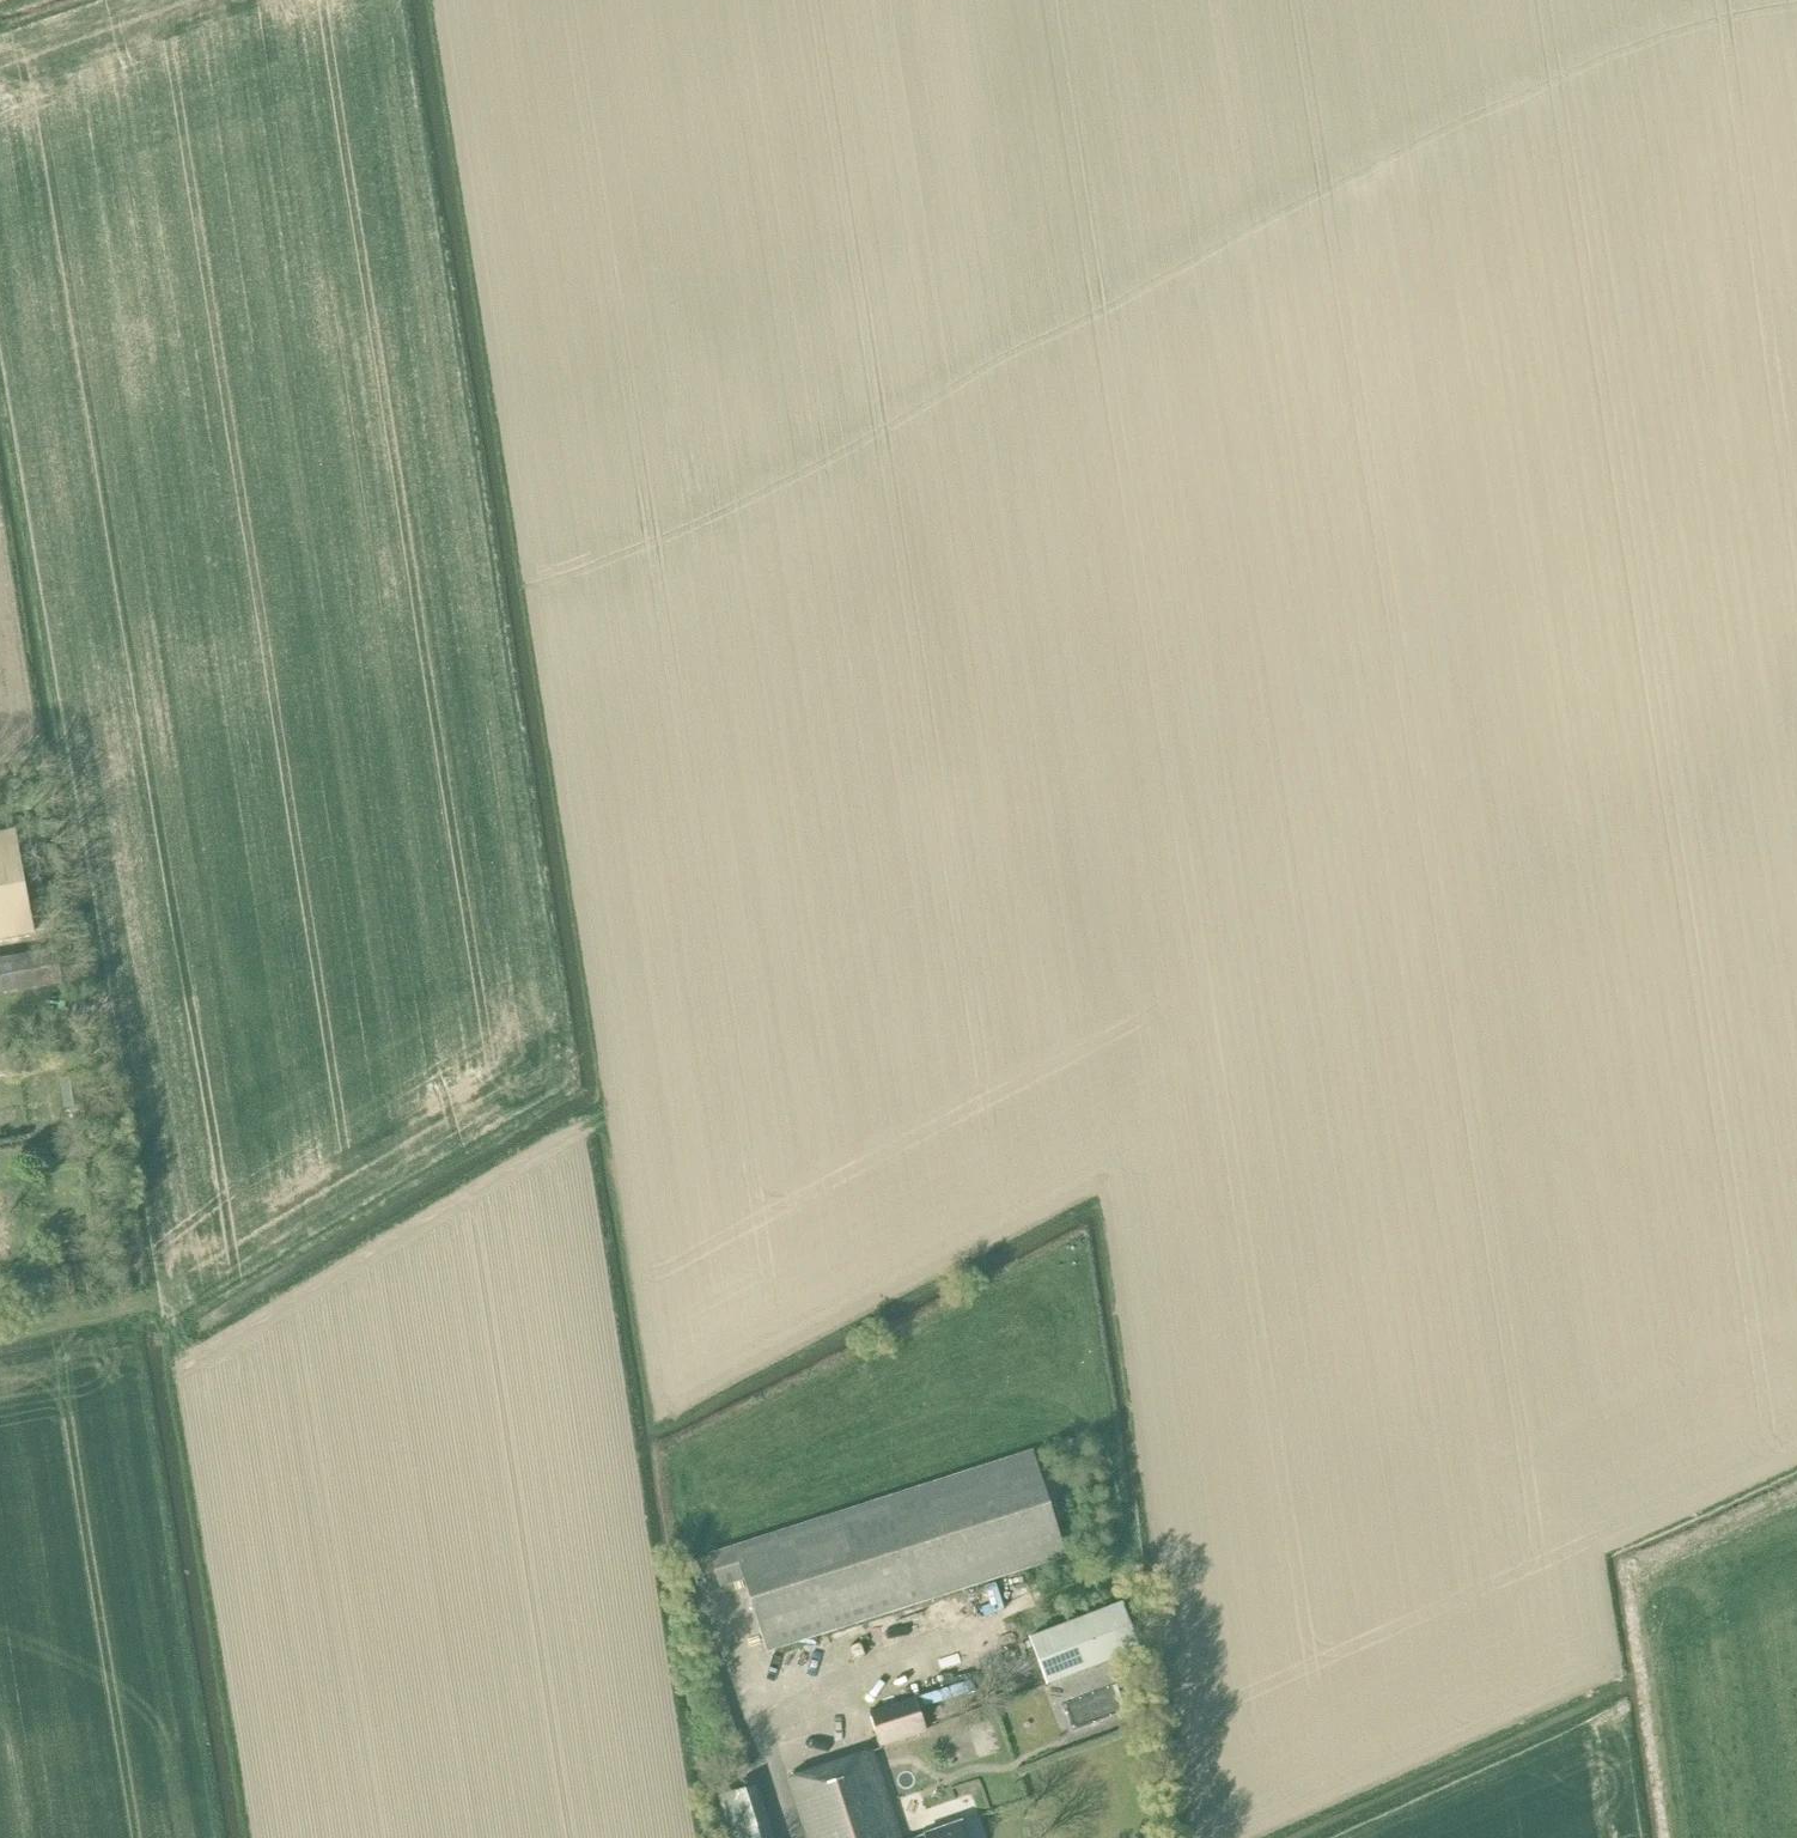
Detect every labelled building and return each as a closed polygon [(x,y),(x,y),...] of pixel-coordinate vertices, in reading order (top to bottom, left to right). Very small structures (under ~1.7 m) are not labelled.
[(34,935),(16,834),(0,836),(0,941),(34,935)] [(0,958),(0,994),(64,983),(58,948),(0,958)] [(87,1108),(69,1110),(71,1127),(89,1125),(87,1108)] [(766,1651),(797,1641),(1065,1555),(1032,1451),(709,1555),(719,1586),(743,1578),(766,1651)] [(1047,1682),(1138,1648),(1120,1603),(1030,1637),(1047,1682)] [(879,1744),(925,1730),(914,1697),(869,1712),(879,1744)] [(871,1750),(788,1777),(807,1837),(899,1837),(871,1750)] [(754,1785),(718,1795),(731,1837),(771,1837),(754,1785)] [(961,1821),(916,1837),(967,1837),(961,1821)]
